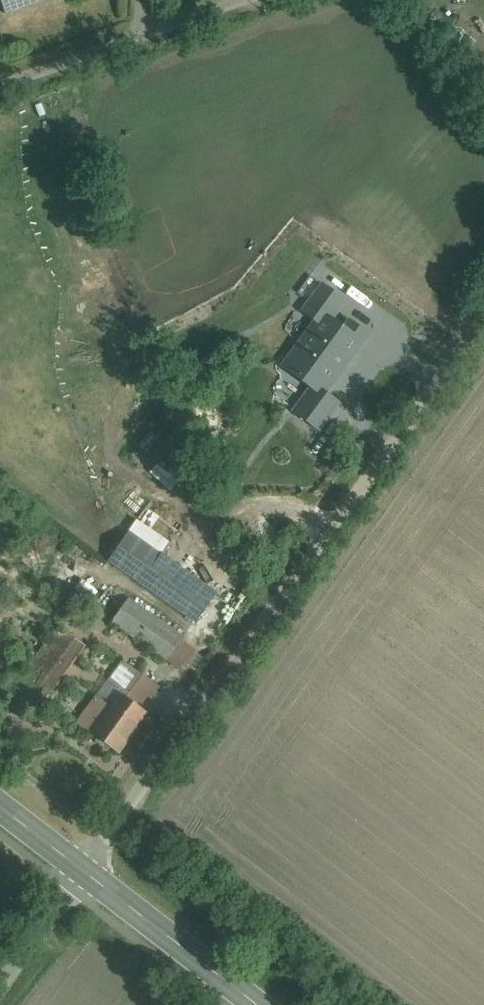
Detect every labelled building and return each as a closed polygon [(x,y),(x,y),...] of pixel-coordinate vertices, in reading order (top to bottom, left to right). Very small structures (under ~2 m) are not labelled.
[(308,482),(295,473),(309,454),(312,456),(336,423),(321,413),(306,434),(279,415),(256,447),(285,468),(255,509),(277,525),(308,482)] [(205,589),(126,529),(102,561),(181,621),(205,589)] [(172,635),(121,596),(103,619),(154,658),(172,635)] [(77,644),(53,625),(4,688),(28,707),(77,644)] [(173,645),(163,663),(184,676),(195,657),(173,645)] [(136,715),(113,696),(83,731),(106,750),(136,715)]
